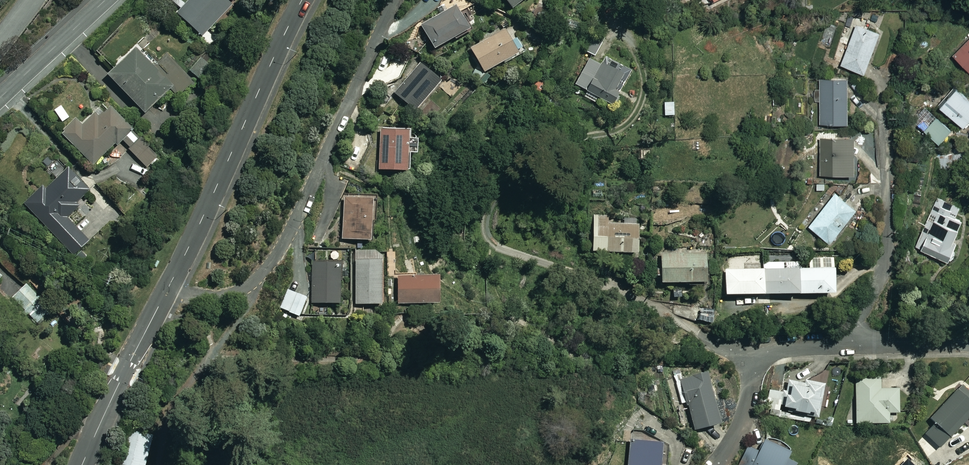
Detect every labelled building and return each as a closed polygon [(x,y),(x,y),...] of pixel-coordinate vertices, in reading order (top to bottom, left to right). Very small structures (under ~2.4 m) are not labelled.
[(179,17),(203,38),(232,6),(225,0),(194,0),(179,17)] [(515,15),(536,0),(504,0),(515,15)] [(472,34),(458,8),(422,27),(436,54),(472,34)] [(862,71),(876,32),(849,22),(835,61),(862,71)] [(522,59),(507,32),(472,51),(487,78),(522,59)] [(950,54),(968,72),(968,35),(950,54)] [(158,67),(142,49),(113,76),(149,114),(175,90),(180,95),(195,82),(170,56),(158,67)] [(628,71),(605,58),(601,65),(591,59),(575,88),(614,110),(624,92),(618,89),(628,71)] [(211,68),(202,60),(191,71),(200,79),(211,68)] [(442,86),(421,67),(395,96),(417,115),(442,86)] [(845,76),(819,77),(819,123),(845,123),(845,76)] [(459,89),(450,83),(444,92),(453,98),(459,89)] [(951,85),(935,103),(960,125),(968,114),(968,100),(951,85)] [(66,134),(98,165),(122,141),(150,168),(162,156),(115,109),(109,115),(103,109),(87,126),(80,119),(66,134)] [(949,129),(934,116),(926,124),(921,119),(916,124),(936,143),(949,129)] [(413,135),(382,134),(380,175),(411,177),(413,135)] [(850,134),(818,135),(819,173),(851,172),(850,134)] [(92,241),(70,217),(96,192),(73,168),(50,190),(46,187),(28,204),(77,255),(92,241)] [(853,207),(833,191),(807,226),(827,241),(853,207)] [(957,206),(938,197),(916,246),(942,258),(959,221),(952,217),(957,206)] [(381,201),(348,199),(345,240),(378,242),(381,201)] [(608,214),(590,214),(590,251),(634,251),(634,224),(608,224),(608,214)] [(388,306),(388,259),(378,253),(359,252),(359,305),(388,306)] [(703,279),(702,252),(657,254),(658,281),(703,279)] [(760,268),(760,292),(830,292),(830,257),(808,257),(808,268),(781,268),(781,262),(762,262),(762,268),(760,268)] [(347,305),(347,264),(315,264),(315,305),(347,305)] [(760,292),(760,268),(723,269),(723,293),(760,292)] [(449,279),(401,279),(402,305),(449,304),(449,279)] [(53,313),(28,287),(16,299),(42,325),(53,313)] [(312,299),(291,290),(283,309),(304,318),(312,299)] [(717,421),(702,371),(677,379),(693,428),(717,421)] [(879,389),(879,376),(854,377),(856,422),(886,421),(886,411),(896,411),(896,389),(879,389)] [(802,382),(784,378),(778,405),(807,411),(806,414),(815,416),(822,383),(803,379),(802,382)] [(958,383),(927,420),(932,424),(924,434),(938,446),(968,410),(968,393),(958,383)] [(158,437),(129,430),(120,464),(151,464),(158,437)] [(655,441),(627,438),(625,464),(653,464),(655,441)] [(761,439),(756,449),(747,445),(738,464),(790,464),(792,461),(780,456),(783,448),(761,439)]
